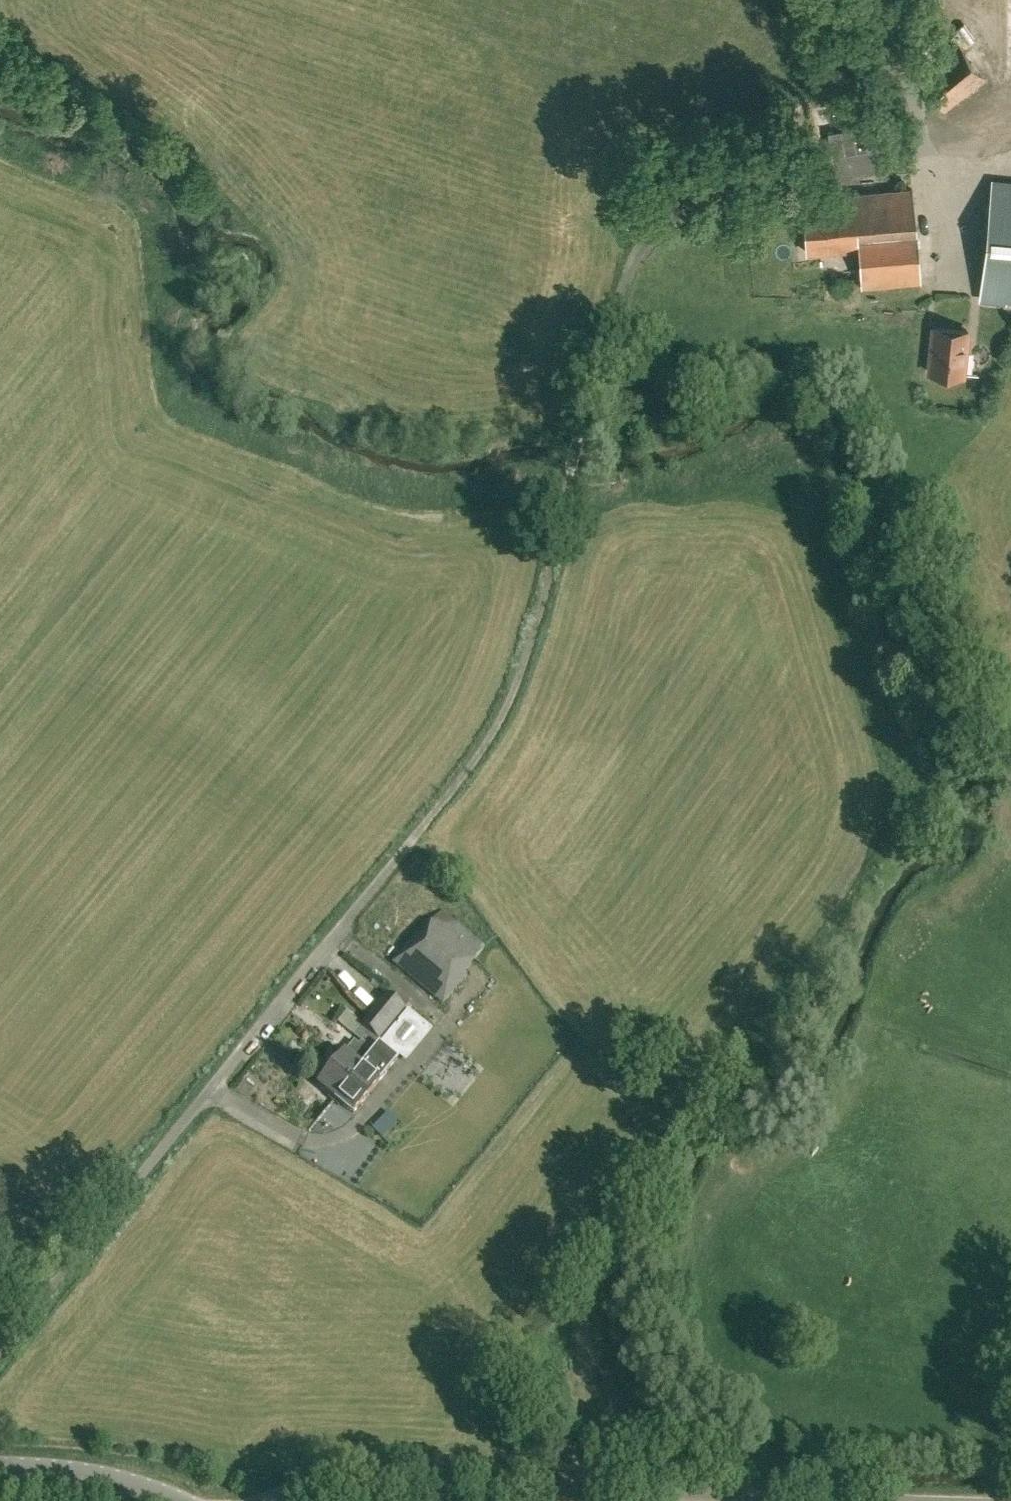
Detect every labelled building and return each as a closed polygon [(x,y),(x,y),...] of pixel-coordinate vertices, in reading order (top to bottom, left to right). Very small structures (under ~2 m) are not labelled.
[(918,75),(947,110),(984,80),(955,44),(918,75)] [(980,297),(1010,301),(1010,182),(993,180),(980,297)] [(912,189),(803,198),(807,252),(859,248),(862,287),(921,282),(912,189)] [(933,328),(929,371),(964,374),(968,332),(933,328)] [(482,947),(442,912),(421,936),(418,933),(394,962),(442,1003),(467,974),(465,972),(482,947)] [(410,1004),(391,988),(361,1025),(379,1040),(410,1004)] [(335,1100),(378,1048),(370,1041),(366,1046),(361,1042),(358,1046),(353,1042),(317,1086),(335,1100)] [(395,1062),(378,1048),(335,1100),(352,1114),(395,1062)] [(382,1137),(397,1122),(388,1113),(373,1128),(382,1137)]
